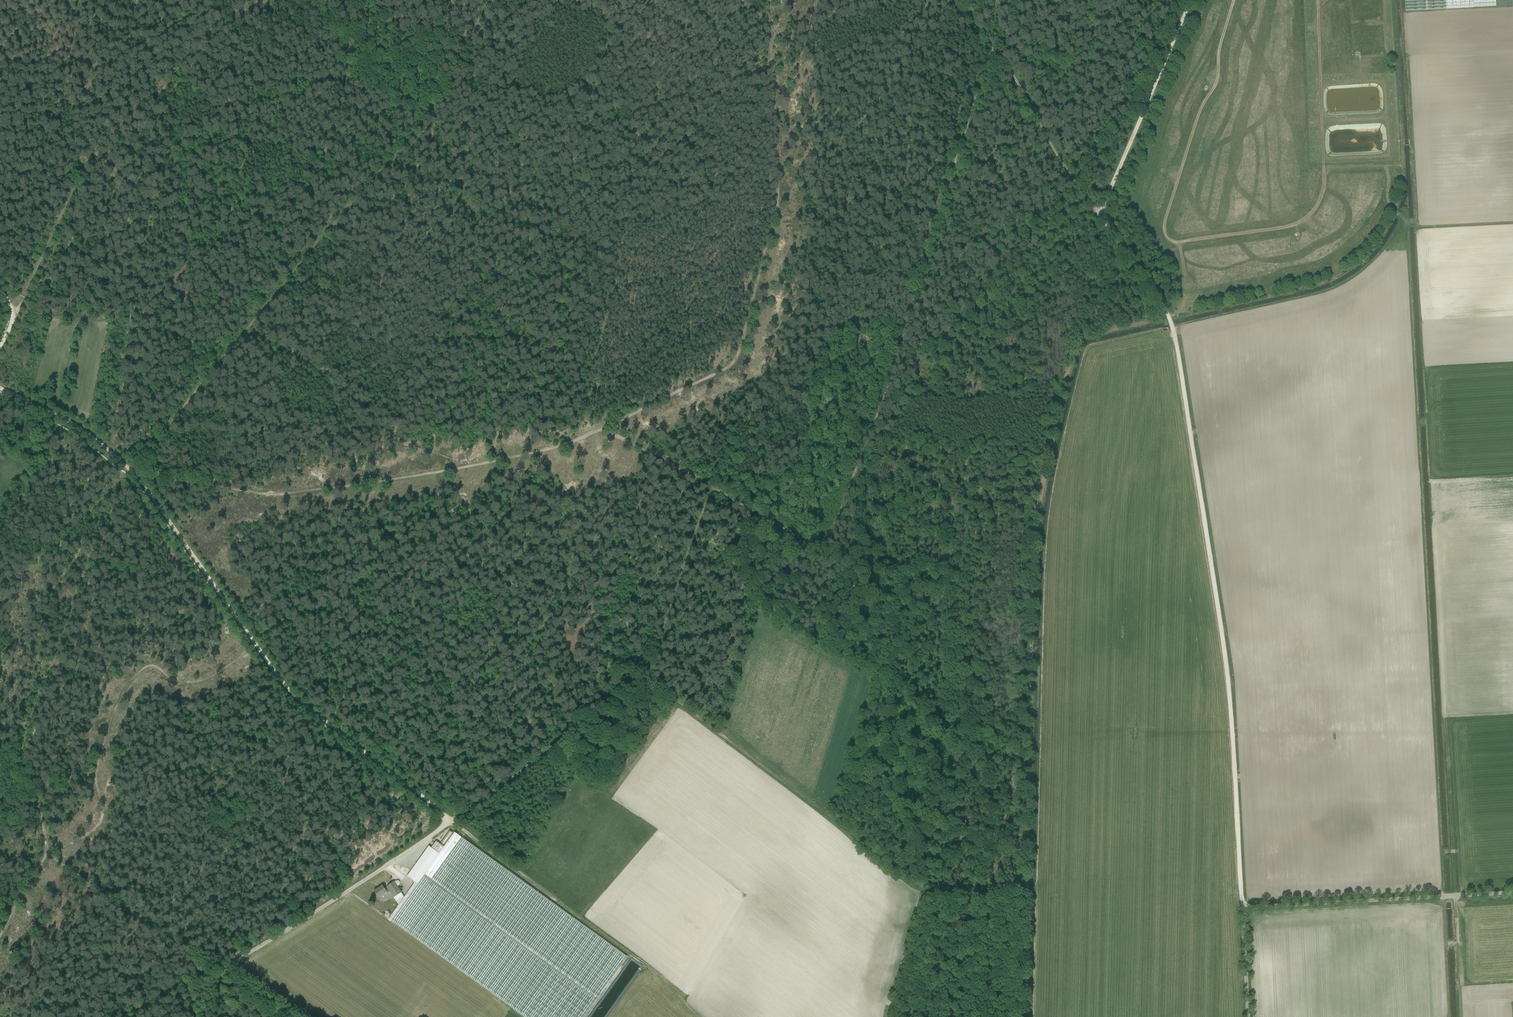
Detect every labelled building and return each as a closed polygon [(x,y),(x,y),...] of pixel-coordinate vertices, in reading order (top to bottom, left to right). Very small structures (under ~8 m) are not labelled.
[(1406,12),(1474,8),(1473,0),(1405,0),(1406,12)] [(1474,8),(1512,6),(1512,0),(1474,0),(1474,8)] [(399,905),(389,919),(525,1016),(583,1016),(626,958),(454,834),(444,847),(439,844),(436,841),(431,848),(429,846),(407,876),(415,882),(404,897),(399,905)] [(390,892),(394,897),(399,905),(404,897),(401,892),(397,887),(398,886),(400,883),(400,882),(399,881),(398,881),(395,881),(394,882),(387,886),(387,887),(384,889),(383,887),(382,886),(374,891),(378,898),(386,892),(387,894),(390,892)]
